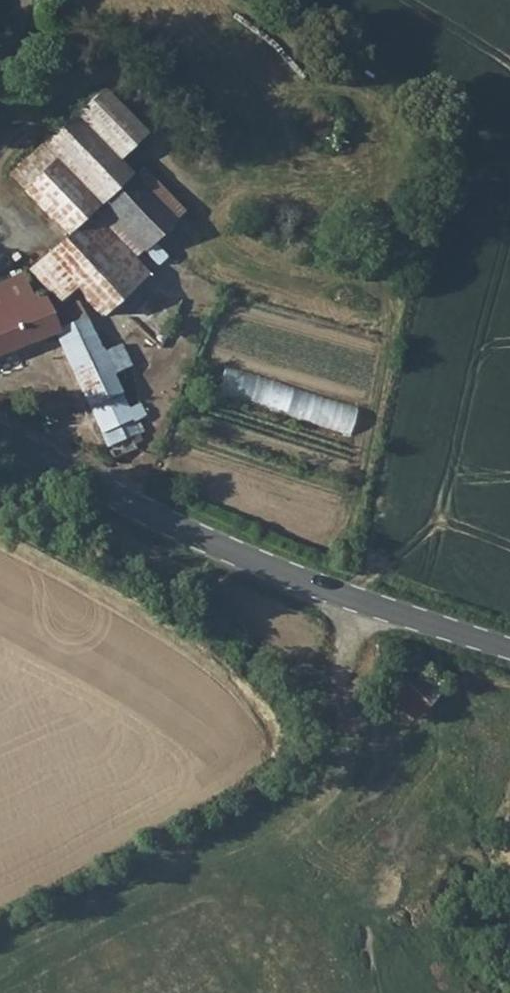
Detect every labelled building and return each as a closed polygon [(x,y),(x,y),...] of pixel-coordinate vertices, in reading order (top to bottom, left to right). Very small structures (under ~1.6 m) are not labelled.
[(8,174),(25,195),(95,213),(115,218),(102,203),(134,175),(120,157),(143,136),(102,89),(8,174)] [(145,168),(137,176),(175,218),(182,211),(145,168)] [(134,175),(102,203),(115,218),(161,231),(175,218),(137,176),(135,173),(134,175)] [(95,213),(25,195),(65,237),(28,270),(58,303),(76,288),(102,316),(149,274),(134,256),(95,213)] [(115,218),(95,213),(134,256),(143,248),(115,218)] [(161,231),(115,218),(143,248),(159,266),(169,258),(151,239),(161,231)] [(51,333),(106,448),(140,435),(135,422),(146,418),(140,403),(127,409),(113,374),(130,368),(121,346),(106,352),(104,346),(100,348),(80,303),(51,315),(43,297),(32,301),(21,275),(0,284),(0,354),(51,333)] [(222,393),(353,434),(362,407),(230,366),(222,393)] [(410,664),(387,696),(421,721),(444,690),(410,664)]
